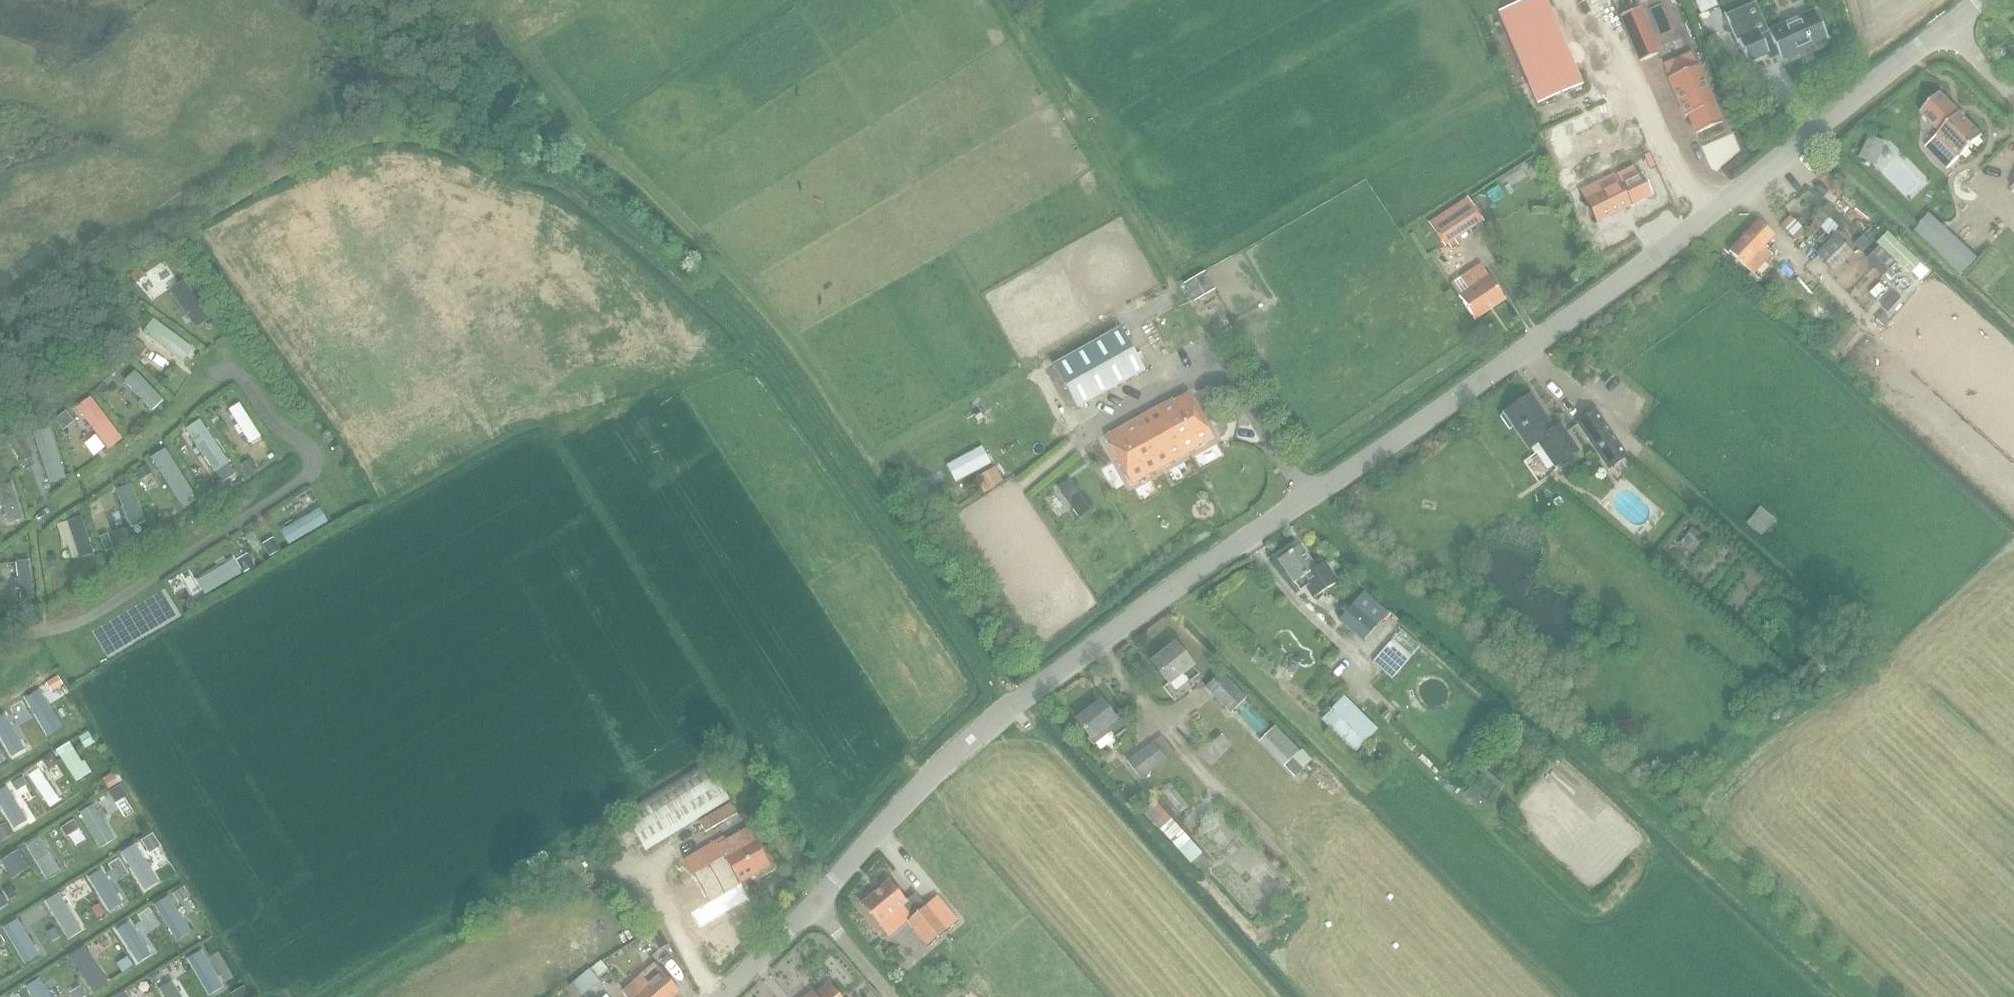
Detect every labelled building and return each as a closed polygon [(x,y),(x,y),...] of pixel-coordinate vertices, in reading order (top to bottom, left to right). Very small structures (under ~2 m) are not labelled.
[(1498,13),(1536,105),(1582,86),(1546,0),(1529,0),(1498,13)] [(1700,13),(1718,5),(1715,0),(1694,0),(1700,13)] [(1780,61),(1828,40),(1814,9),(1768,30),(1755,1),(1724,15),(1736,41),(1737,40),(1747,63),(1766,55),(1768,59),(1777,55),(1780,61)] [(1639,7),(1619,16),(1638,61),(1658,52),(1639,7)] [(1690,53),(1662,65),(1667,78),(1684,116),(1688,115),(1696,133),(1721,122),(1697,65),(1696,65),(1690,53)] [(1941,92),(1921,111),(1940,132),(1937,134),(1926,145),(1948,168),(1959,158),(1982,136),(1941,92)] [(1861,149),(1857,156),(1874,164),(1877,157),(1861,149)] [(1615,173),(1578,191),(1594,224),(1652,195),(1641,173),(1638,175),(1620,184),(1615,174),(1615,173)] [(1467,196),(1427,222),(1438,238),(1444,247),(1483,221),(1477,213),(1467,196)] [(1822,212),(1806,230),(1811,235),(1812,235),(1820,226),(1828,218),(1822,212)] [(1912,232),(1960,277),(1976,259),(1928,215),(1912,232)] [(1781,224),(1796,240),(1805,232),(1791,216),(1781,224)] [(1758,220),(1728,250),(1750,271),(1753,274),(1771,255),(1762,246),(1774,235),(1758,220)] [(1858,237),(1853,248),(1859,254),(1870,243),(1861,234),(1858,237)] [(1816,253),(1834,271),(1852,253),(1834,235),(1816,253)] [(1866,260),(1882,276),(1894,265),(1878,248),(1866,260)] [(1463,275),(1450,284),(1458,296),(1474,319),(1504,299),(1488,276),(1483,268),(1479,264),(1463,275)] [(140,268),(130,275),(135,281),(145,274),(140,268)] [(1203,271),(1184,283),(1194,299),(1213,288),(1203,271)] [(1750,271),(1746,276),(1754,283),(1758,279),(1753,274),(1750,271)] [(209,318),(182,279),(169,289),(196,327),(209,318)] [(1882,312),(1876,319),(1883,326),(1886,323),(1886,316),(1882,312)] [(193,348),(154,317),(143,331),(183,361),(193,348)] [(1052,365),(1076,408),(1144,370),(1120,327),(1052,365)] [(136,340),(129,349),(137,355),(144,347),(136,340)] [(163,399),(135,369),(124,380),(152,410),(163,399)] [(105,389),(98,394),(103,401),(108,397),(109,394),(105,389)] [(1195,446),(1210,438),(1186,394),(1171,402),(1170,401),(1103,438),(1129,484),(1196,447),(1195,446)] [(1506,412),(1499,416),(1508,429),(1515,425),(1530,447),(1538,442),(1554,466),(1577,450),(1559,424),(1553,428),(1530,394),(1505,411),(1506,412)] [(123,438),(90,395),(75,407),(108,450),(123,438)] [(260,436),(239,401),(228,408),(249,443),(260,436)] [(1577,424),(1609,470),(1628,457),(1596,411),(1577,424)] [(66,413),(54,420),(60,430),(71,423),(66,413)] [(228,460),(200,418),(185,428),(214,470),(228,460)] [(67,477),(48,426),(31,432),(49,484),(67,477)] [(10,444),(9,444),(9,445),(19,462),(31,455),(20,438),(10,444)] [(195,494),(165,447),(150,456),(180,503),(195,494)] [(250,458),(241,464),(246,473),(255,468),(250,458)] [(145,464),(134,470),(139,479),(150,473),(145,464)] [(994,468),(976,477),(984,492),(1002,482),(994,468)] [(204,479),(195,484),(200,493),(209,488),(204,479)] [(1057,488),(1074,510),(1085,502),(1069,480),(1057,488)] [(11,482),(0,485),(0,497),(9,522),(23,518),(11,482)] [(132,526),(146,520),(130,483),(115,489),(132,526)] [(1085,502),(1074,510),(1079,517),(1091,509),(1085,502)] [(289,544),(328,521),(319,506),(280,529),(289,544)] [(1747,523),(1761,534),(1774,518),(1760,506),(1747,523)] [(93,553),(81,516),(66,521),(79,558),(93,553)] [(1678,542),(1692,553),(1705,537),(1691,526),(1678,542)] [(106,533),(99,536),(105,550),(112,547),(106,533)] [(272,537),(261,543),(268,555),(279,549),(272,537)] [(1322,562),(1313,568),(1298,546),(1291,550),(1289,547),(1278,554),(1280,557),(1277,560),(1292,583),(1298,591),(1304,587),(1311,598),(1335,582),(1322,562)] [(246,554),(235,560),(243,572),(253,566),(246,554)] [(55,555),(44,557),(46,567),(57,565),(55,555)] [(204,595),(242,572),(233,558),(196,581),(204,595)] [(33,598),(28,559),(15,561),(17,577),(12,578),(14,589),(19,588),(20,599),(33,598)] [(1337,620),(1361,642),(1386,613),(1361,592),(1337,620)] [(1372,661),(1392,678),(1411,656),(1392,640),(1372,661)] [(1152,662),(1168,683),(1182,672),(1189,682),(1198,674),(1175,644),(1152,662)] [(1204,688),(1228,712),(1245,696),(1221,672),(1204,688)] [(35,688),(27,693),(29,695),(32,700),(40,695),(37,690),(35,688)] [(41,698),(31,704),(48,734),(59,728),(41,698)] [(1087,738),(1093,745),(1112,730),(1116,736),(1127,728),(1117,714),(1113,717),(1101,701),(1076,720),(1090,736),(1087,738)] [(0,718),(0,733),(11,751),(21,745),(4,715),(0,718)] [(1274,725),(1258,741),(1293,776),(1310,759),(1300,748),(1298,750),(1274,725)] [(1475,729),(1466,736),(1473,744),(1482,737),(1475,729)] [(88,731),(78,737),(85,748),(94,742),(88,731)] [(69,741),(56,750),(76,781),(91,772),(84,760),(82,761),(69,741)] [(1127,760),(1140,778),(1166,759),(1153,741),(1127,760)] [(50,754),(41,760),(47,770),(56,764),(50,754)] [(707,762),(623,812),(646,850),(730,799),(707,762)] [(39,767),(29,773),(45,801),(56,795),(39,767)] [(110,773),(101,779),(107,789),(117,783),(110,773)] [(118,785),(107,792),(114,803),(125,796),(118,785)] [(0,790),(0,801),(14,825),(26,819),(6,786),(0,790)] [(1154,800),(1142,811),(1188,863),(1200,852),(1154,800)] [(700,822),(706,832),(736,813),(730,803),(700,822)] [(95,804),(80,813),(100,847),(115,839),(95,804)] [(37,808),(32,811),(37,819),(42,816),(37,808)] [(73,820),(60,828),(65,836),(78,828),(73,820)] [(0,824),(0,840),(1,841),(12,834),(5,821),(0,824)] [(715,842),(683,860),(706,899),(688,908),(699,927),(749,899),(739,883),(769,865),(748,828),(717,845),(715,842)] [(151,833),(140,841),(148,854),(159,846),(151,833)] [(38,843),(27,849),(43,876),(54,869),(38,843)] [(136,846),(122,854),(142,888),(156,880),(136,846)] [(19,848),(1,860),(13,879),(31,867),(19,848)] [(116,855),(105,862),(111,872),(122,865),(116,855)] [(101,871),(91,877),(106,903),(117,897),(101,871)] [(936,896),(924,905),(915,893),(906,900),(889,880),(861,903),(888,936),(906,922),(926,947),(958,922),(936,896)] [(11,884),(2,890),(7,898),(16,892),(11,884)] [(181,886),(172,892),(178,901),(187,895),(181,886)] [(66,890),(54,897),(74,930),(86,923),(66,890)] [(97,904),(91,908),(97,918),(104,914),(97,904)] [(169,904),(159,911),(175,938),(185,932),(169,904)] [(38,916),(26,923),(43,952),(54,945),(38,916)] [(133,920),(122,926),(143,961),(154,955),(133,920)] [(648,930),(658,949),(668,944),(658,926),(648,930)] [(109,931),(84,948),(102,975),(118,964),(105,946),(115,940),(109,931)] [(197,950),(186,957),(206,990),(216,984),(197,950)] [(628,996),(671,996),(678,991),(654,962),(622,990),(628,996)] [(42,975),(54,996),(70,996),(65,989),(53,968),(42,975)] [(589,969),(570,984),(580,996),(599,981),(589,969)] [(156,973),(149,978),(153,983),(160,979),(156,973)] [(26,987),(32,996),(50,996),(39,979),(26,987)] [(159,988),(164,996),(182,996),(172,980),(159,988)] [(65,989),(70,996),(79,996),(83,995),(76,983),(65,989)] [(828,984),(815,996),(812,993),(807,996),(839,996),(828,984)] [(230,993),(232,996),(249,996),(242,986),(230,993)]
